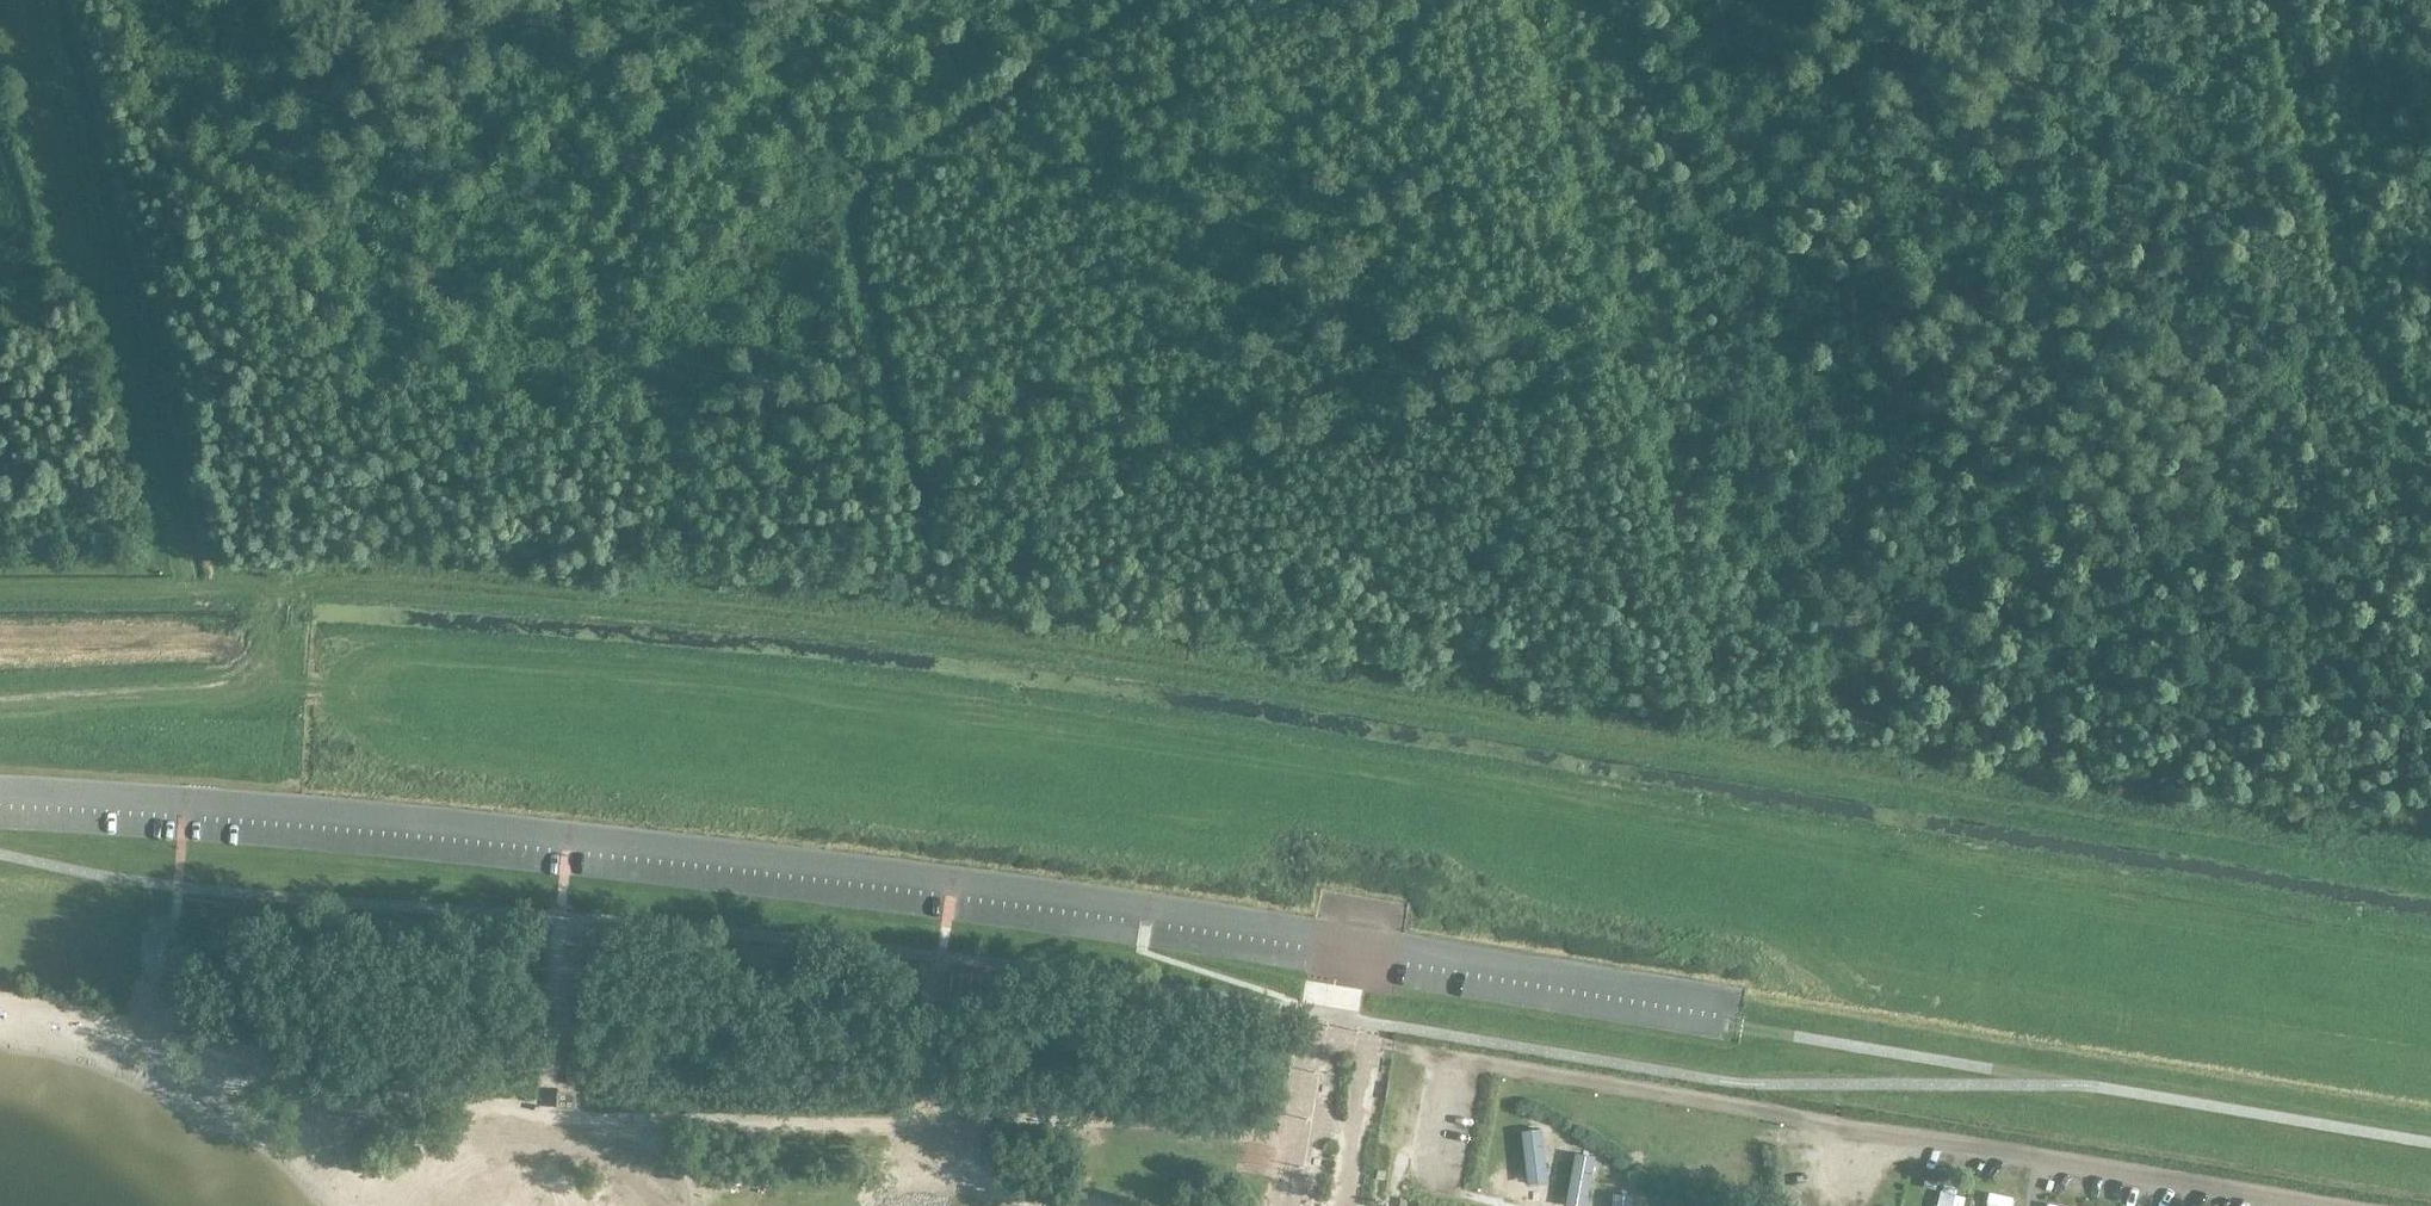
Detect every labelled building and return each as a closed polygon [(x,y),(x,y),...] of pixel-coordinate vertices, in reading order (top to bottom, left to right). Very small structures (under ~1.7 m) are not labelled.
[(573,1109),(574,1095),(560,1094),(559,1108),(573,1109)] [(1542,1130),(1522,1132),(1526,1172),(1546,1170),(1542,1130)] [(1575,1154),(1568,1194),(1587,1197),(1595,1158),(1575,1154)] [(1968,1205),(2002,1205),(2003,1202),(1971,1193),(1968,1205)] [(1633,1197),(1613,1195),(1612,1205),(1632,1205),(1633,1197)]
